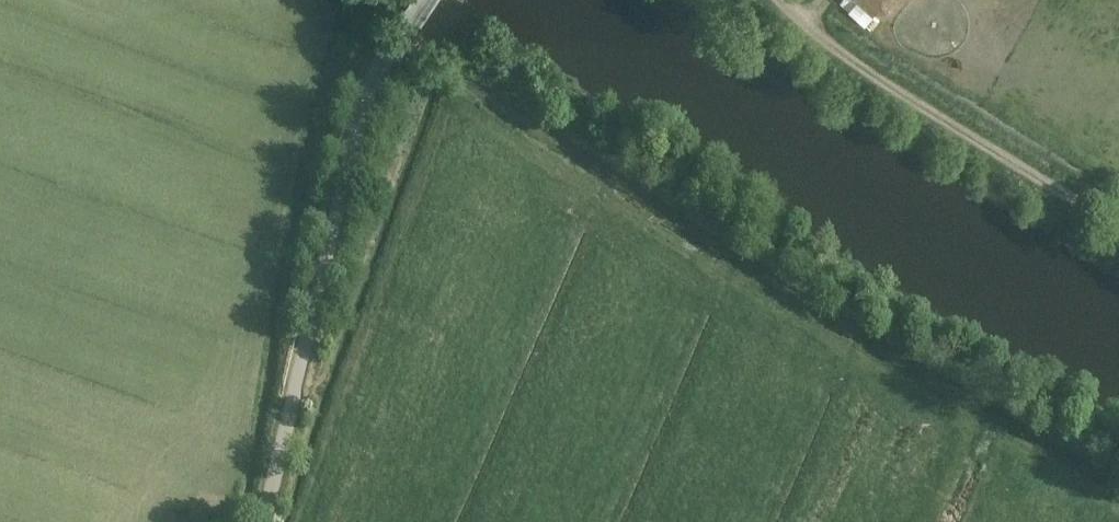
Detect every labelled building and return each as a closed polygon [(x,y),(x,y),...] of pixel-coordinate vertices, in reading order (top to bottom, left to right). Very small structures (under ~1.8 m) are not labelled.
[(209,519),(174,510),(170,521),(209,521),(209,519)]
